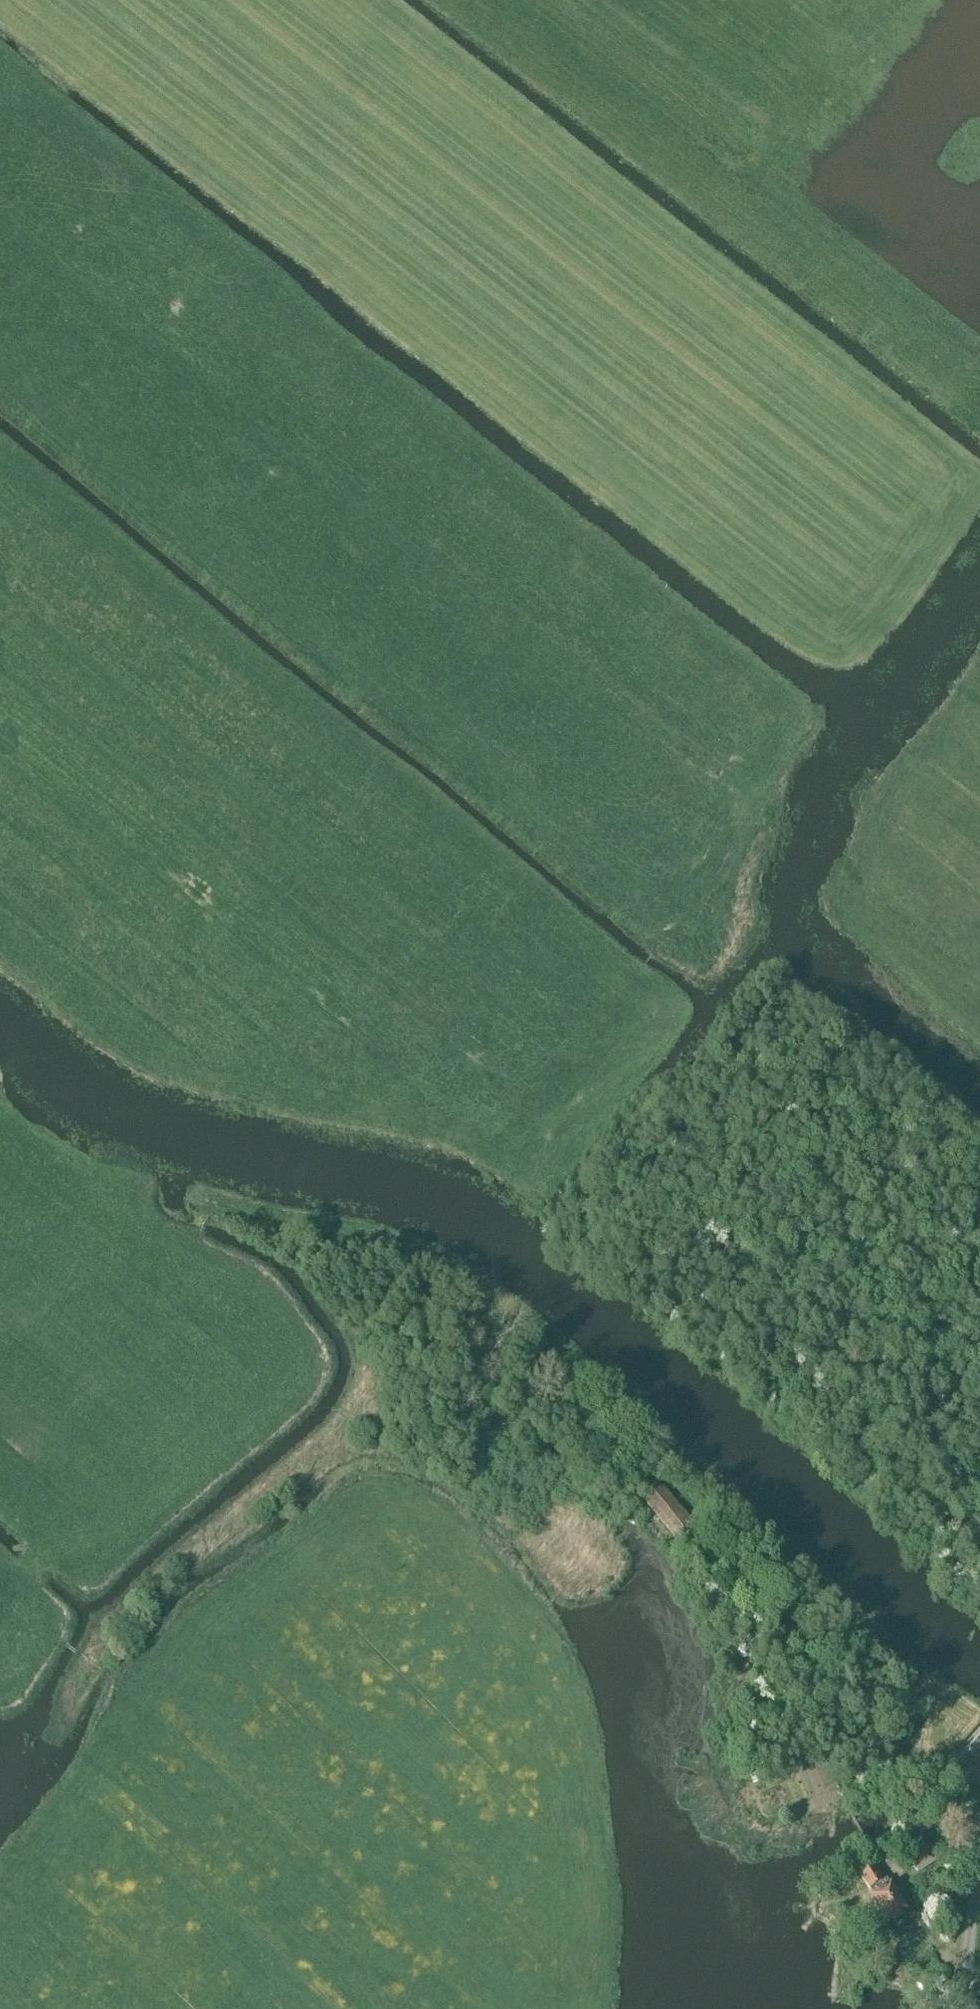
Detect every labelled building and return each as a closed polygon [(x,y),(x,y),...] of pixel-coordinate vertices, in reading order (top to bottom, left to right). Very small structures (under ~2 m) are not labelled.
[(675,1540),(693,1526),(664,1489),(646,1504),(675,1540)] [(870,1891),(883,1884),(875,1870),(861,1877),(870,1891)] [(847,1894),(858,1889),(853,1880),(842,1886),(847,1894)] [(893,1923),(904,1916),(902,1914),(907,1912),(890,1885),(870,1898),(887,1924),(891,1922),(893,1923)]
